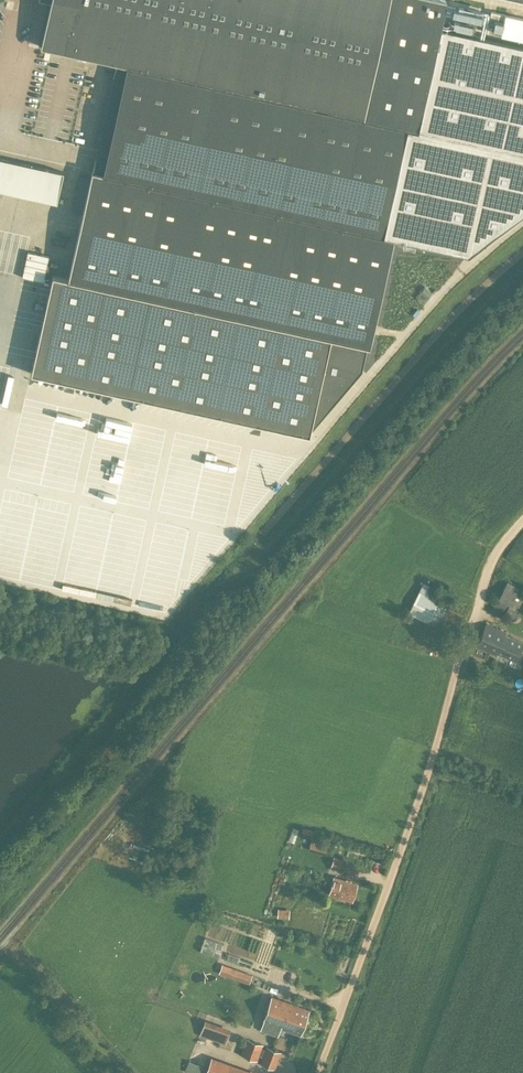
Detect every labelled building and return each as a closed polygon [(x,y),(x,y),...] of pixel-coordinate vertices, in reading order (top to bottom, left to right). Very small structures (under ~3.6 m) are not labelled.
[(93,170),(69,278),(53,274),(31,372),(310,434),(311,428),(362,368),(367,344),(370,345),(394,237),(383,234),(407,127),(418,129),(447,0),(45,0),(51,1),(41,46),(127,65),(103,172),(93,170)] [(522,39),(522,17),(497,12),(493,33),(522,39)] [(59,200),(65,170),(0,158),(0,189),(59,200)] [(452,596),(423,581),(408,612),(438,627),(439,625),(455,632),(463,615),(447,608),(452,596)] [(513,618),(522,599),(522,590),(507,581),(498,598),(493,608),(504,614),(504,613),(513,618)] [(516,660),(522,644),(522,643),(505,635),(506,632),(486,623),(476,646),(496,655),(497,652),(516,660)] [(303,826),(301,834),(312,837),(315,829),(303,826)] [(328,844),(311,839),(309,849),(326,853),(328,844)] [(333,856),(330,866),(344,870),(347,860),(333,856)] [(329,894),(352,900),(356,883),(334,877),(329,894)] [(278,916),(286,917),(286,908),(278,907),(278,916)] [(199,951),(219,957),(223,944),(204,937),(199,951)] [(226,960),(236,964),(239,957),(228,953),(226,960)] [(341,954),(338,965),(347,968),(351,957),(341,954)] [(251,984),(255,973),(224,962),(220,973),(251,984)] [(272,996),(260,1030),(278,1036),(281,1027),(289,1002),(272,996)] [(289,1002),(281,1027),(300,1034),(308,1009),(289,1002)] [(229,1032),(204,1023),(200,1034),(225,1043),(229,1032)] [(241,1054),(257,1060),(263,1045),(246,1039),(241,1054)] [(266,1046),(260,1062),(275,1068),(281,1051),(266,1046)]
